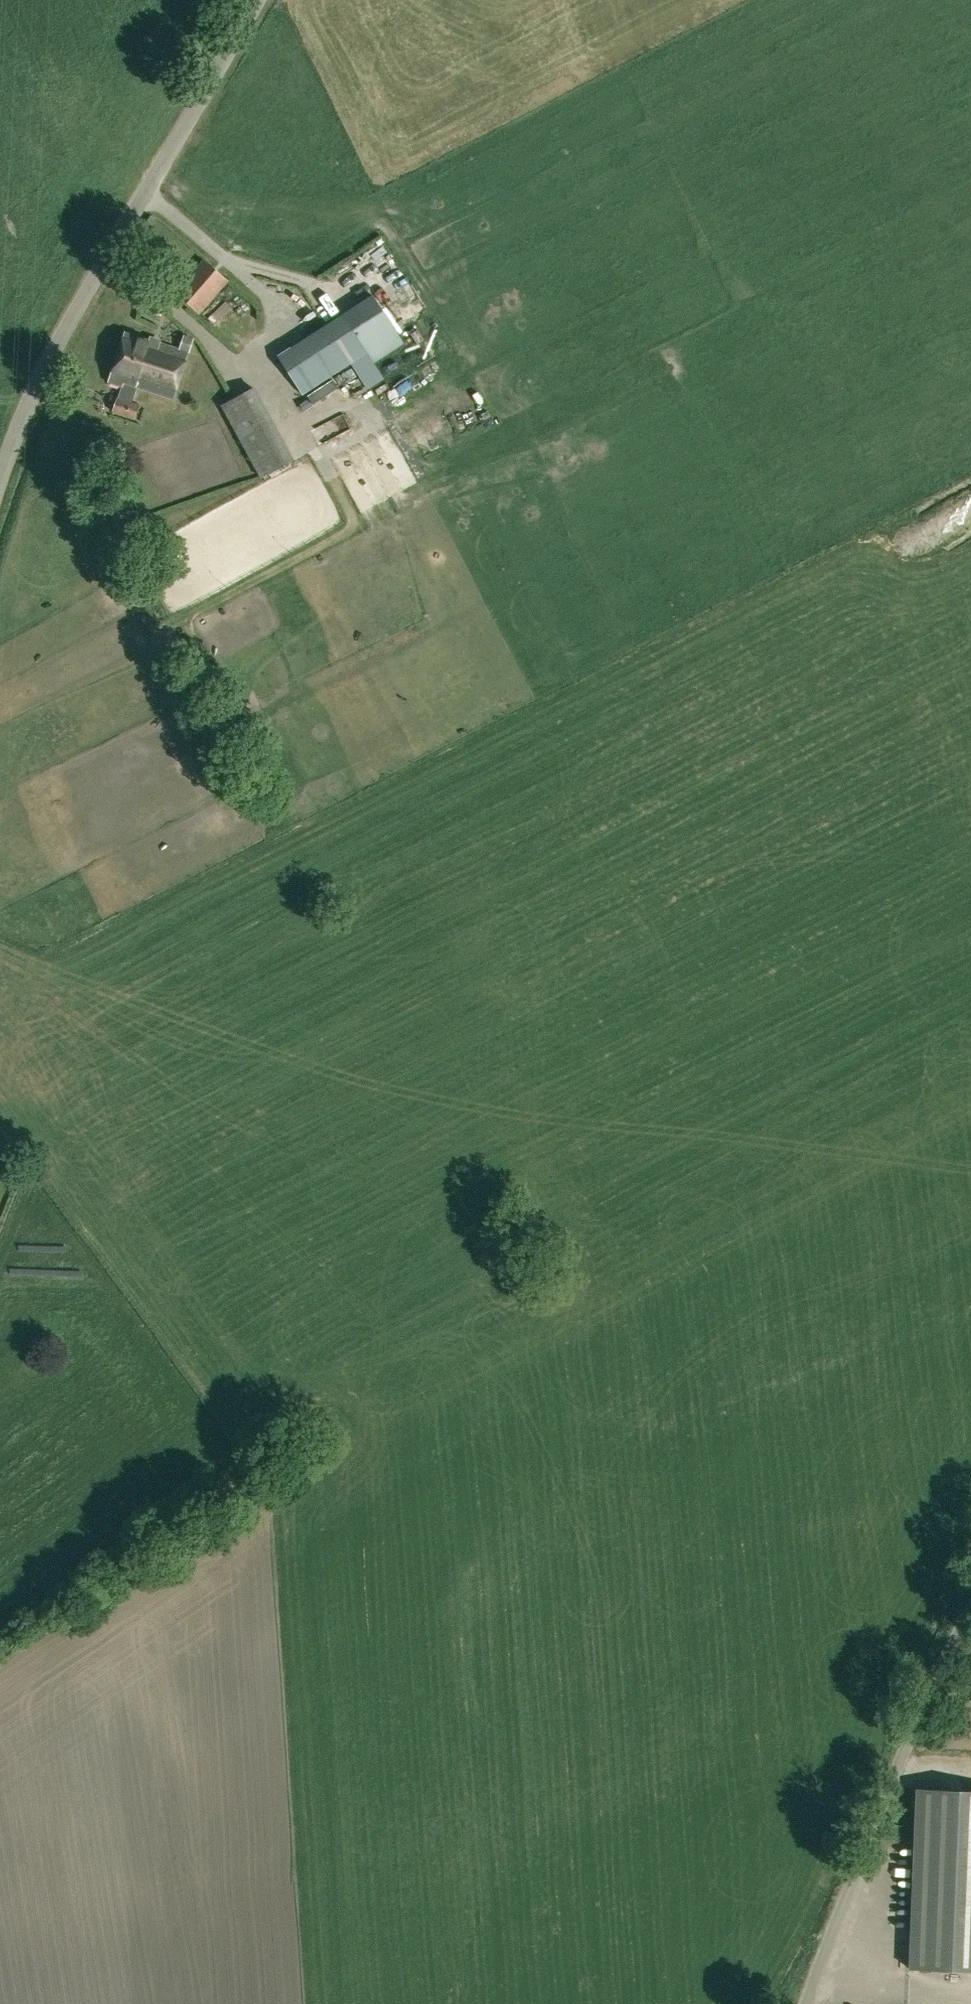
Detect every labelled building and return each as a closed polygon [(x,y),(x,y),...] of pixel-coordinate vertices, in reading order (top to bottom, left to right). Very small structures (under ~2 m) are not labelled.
[(199,312),(228,279),(204,258),(175,291),(199,312)] [(278,357),(302,394),(397,333),(374,296),(278,357)] [(172,397),(187,351),(125,330),(109,376),(122,380),(117,396),(116,396),(111,409),(134,417),(138,404),(131,401),(136,385),(172,397)] [(398,371),(423,355),(408,332),(383,348),(398,371)] [(260,476),(292,459),(254,387),(222,404),(260,476)] [(917,1788),(909,1967),(970,1970),(970,1790),(917,1788)]
